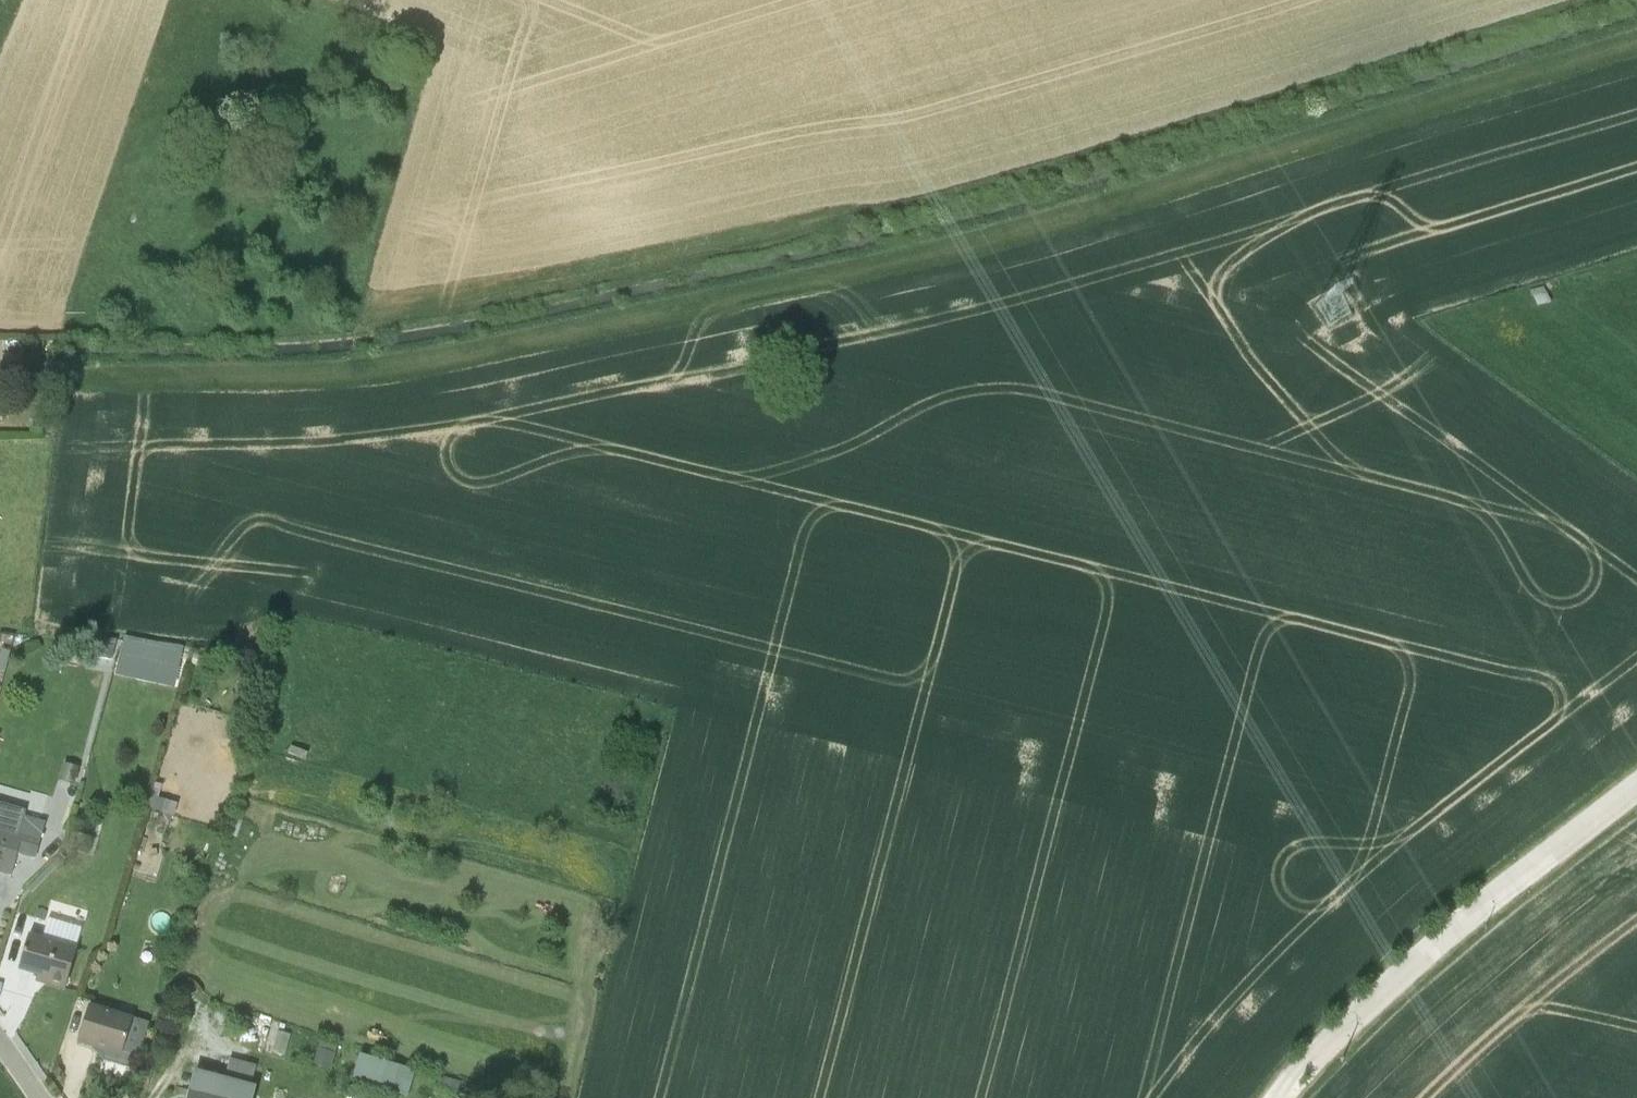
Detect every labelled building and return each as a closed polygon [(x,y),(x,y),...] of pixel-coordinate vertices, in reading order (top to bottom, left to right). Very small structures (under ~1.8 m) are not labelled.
[(1542,288),(1530,291),(1537,307),(1550,304),(1542,288)] [(63,762),(58,780),(74,785),(79,767),(63,762)] [(81,810),(71,849),(89,854),(90,850),(95,851),(105,817),(81,810)] [(0,828),(0,872),(11,875),(16,854),(34,859),(45,821),(22,815),(18,828),(17,832),(0,828)] [(18,828),(0,822),(0,828),(17,832),(18,828)] [(182,868),(178,877),(192,882),(196,873),(182,868)] [(29,933),(18,969),(36,975),(35,981),(64,990),(76,946),(29,933)] [(106,1049),(121,1054),(133,1017),(89,1003),(77,1042),(105,1051),(106,1049)] [(106,1049),(105,1051),(102,1058),(133,1068),(142,1042),(127,1037),(121,1054),(106,1049)] [(323,1063),(330,1041),(320,1038),(314,1060),(323,1063)] [(330,1041),(323,1063),(331,1066),(338,1043),(330,1041)] [(360,1052),(351,1080),(406,1097),(415,1069),(360,1052)] [(224,1077),(226,1077),(233,1079),(250,1084),(255,1063),(229,1057),(224,1077)] [(186,1097),(253,1097),(256,1085),(250,1084),(233,1079),(226,1077),(193,1069),(186,1097)] [(439,1076),(436,1087),(457,1093),(460,1082),(439,1076)]
